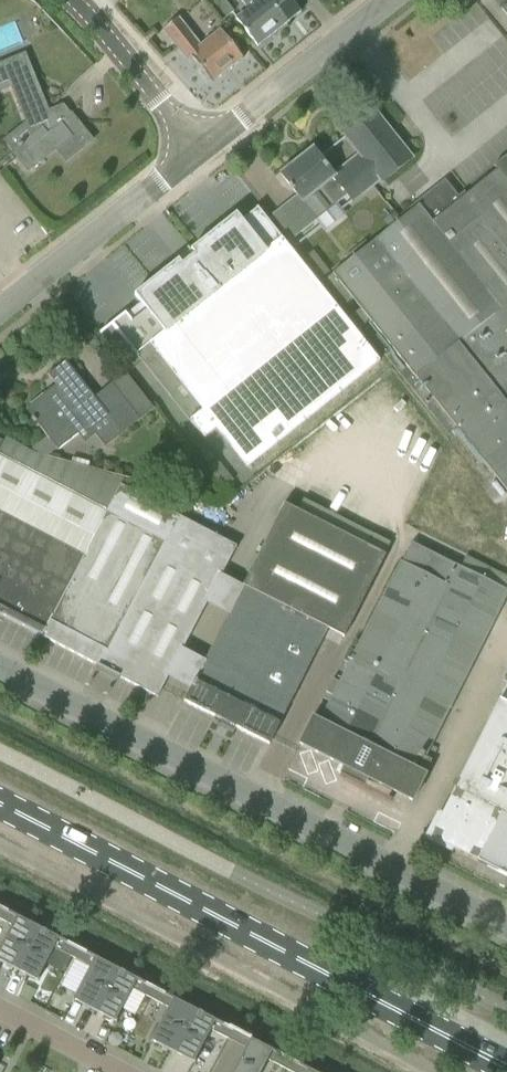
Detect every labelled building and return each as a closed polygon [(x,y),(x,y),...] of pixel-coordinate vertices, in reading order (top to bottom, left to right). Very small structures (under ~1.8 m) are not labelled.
[(224,0),(217,0),(211,5),(223,20),(234,11),(224,0)] [(244,29),(257,46),(300,12),(291,0),(240,0),(247,9),(235,18),(244,29)] [(197,72),(206,84),(210,80),(212,83),(243,59),(220,30),(204,44),(181,15),(163,30),(186,60),(191,56),(201,69),(197,72)] [(28,172),(56,149),(66,162),(92,141),(71,114),(52,121),(25,54),(0,64),(0,90),(12,86),(26,120),(29,118),(35,134),(12,152),(28,172)] [(360,155),(334,175),(313,149),(281,175),(290,186),(289,187),(292,191),(293,190),(297,196),(271,216),(291,240),(348,195),(353,201),(380,180),(382,183),(412,159),(374,112),(344,135),(360,155)] [(324,281),(344,307),(353,300),(361,309),(350,317),(361,330),(368,325),(375,332),(371,337),(452,439),(459,433),(506,492),(506,155),(493,166),(497,170),(458,201),(444,184),(424,200),(433,211),(427,215),(419,205),(332,274),(324,281)] [(125,313),(111,324),(137,357),(138,357),(204,439),(216,429),(247,467),(264,454),(380,362),(356,334),(361,330),(350,317),(346,320),(267,220),(257,208),(256,209),(242,221),(236,214),(191,250),(194,254),(182,264),(178,260),(134,295),(146,309),(131,321),(125,313)] [(314,251),(303,260),(319,280),(331,272),(314,251)] [(48,375),(56,385),(25,409),(33,418),(31,419),(34,423),(35,422),(57,450),(87,426),(90,430),(107,417),(118,432),(138,417),(111,384),(113,387),(96,401),(65,361),(48,375)] [(41,636),(120,485),(53,456),(42,455),(38,462),(0,442),(0,614),(41,636)] [(207,467),(224,488),(233,480),(216,460),(207,467)] [(120,485),(41,636),(157,697),(236,547),(122,486),(120,485)] [(184,701),(226,723),(269,745),(327,629),(343,637),(391,543),(304,499),(298,511),(282,503),(194,682),(184,701)] [(416,770),(506,589),(410,541),(355,652),(348,649),(343,660),(349,663),(320,722),(312,718),(299,744),(347,768),(343,776),(360,785),(365,776),(412,800),(425,774),(416,770)] [(430,837),(506,876),(506,681),(430,837)] [(17,916),(0,907),(0,919),(12,925),(17,916)] [(38,927),(17,916),(12,925),(0,948),(0,961),(16,969),(38,927)] [(37,979),(54,947),(59,938),(38,927),(16,969),(38,981),(39,979),(37,979)] [(72,957),(77,948),(59,938),(54,947),(72,957)] [(95,957),(77,948),(72,957),(90,966),(95,957)] [(94,1010),(116,968),(95,957),(90,966),(72,1001),(74,1001),(74,1000),(94,1010)] [(116,1020),(132,988),(137,979),(116,968),(94,1010),(116,1022),(117,1021),(116,1020)] [(150,998),(155,989),(137,979),(132,988),(150,998)] [(173,998),(155,989),(150,998),(168,1007),(173,998)] [(172,1051),(194,1009),(173,998),(168,1007),(150,1042),(152,1043),(153,1041),(172,1051)] [(194,1061),(210,1029),(215,1020),(194,1009),(172,1051),(194,1063),(195,1062),(194,1061)] [(229,1039),(233,1030),(215,1020),(210,1029),(229,1039)] [(233,1030),(229,1039),(245,1048),(250,1039),(233,1030)] [(272,1050),(250,1039),(245,1048),(231,1071),(261,1071),(267,1059),(272,1050)] [(290,1060),(272,1050),(267,1059),(285,1069),(290,1060)] [(308,1069),(290,1060),(285,1069),(292,1071),(306,1071),(308,1069)]
